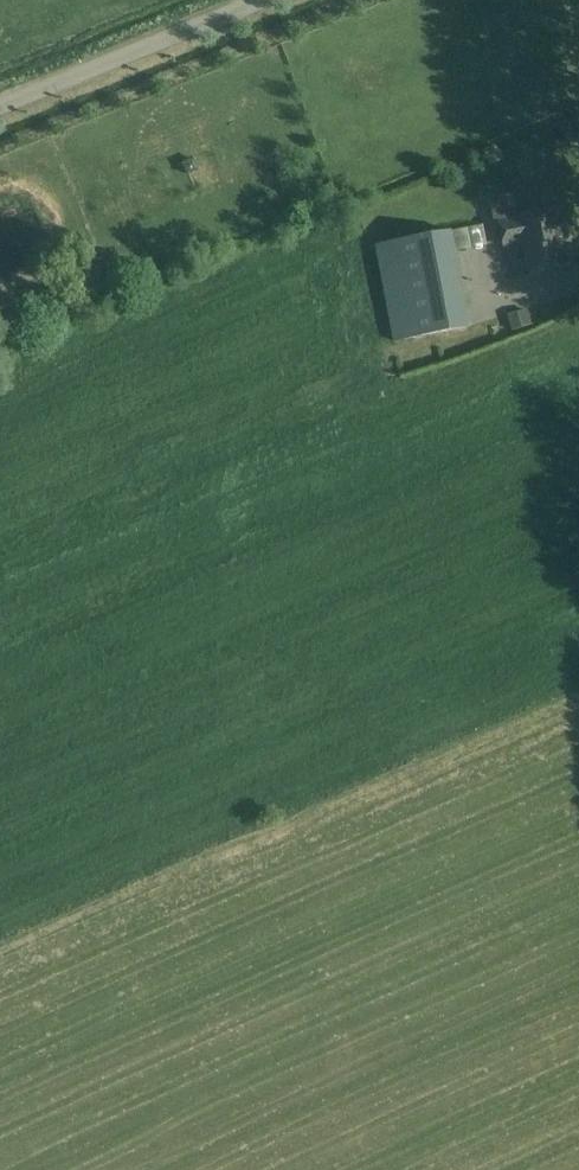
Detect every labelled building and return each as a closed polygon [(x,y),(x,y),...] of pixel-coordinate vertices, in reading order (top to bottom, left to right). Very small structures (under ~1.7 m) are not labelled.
[(200,170),(194,157),(181,163),(187,175),(200,170)] [(564,228),(561,207),(519,215),(520,218),(499,222),(503,245),(524,241),(530,272),(567,265),(560,229),(564,228)] [(468,327),(450,231),(376,245),(394,341),(468,327)] [(532,324),(527,309),(507,315),(511,330),(532,324)]
